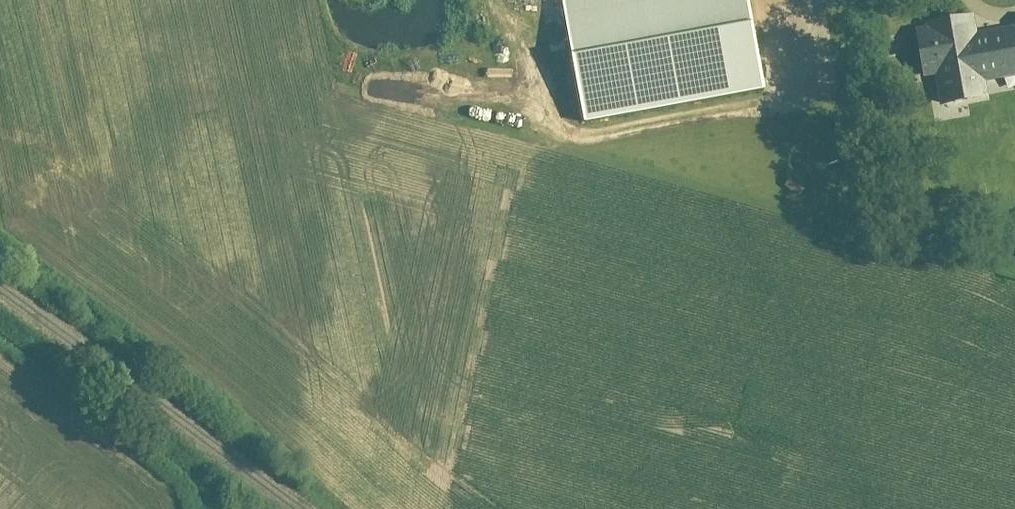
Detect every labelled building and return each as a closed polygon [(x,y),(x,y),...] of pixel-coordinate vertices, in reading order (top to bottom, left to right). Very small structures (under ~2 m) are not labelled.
[(560,11),(582,132),(766,99),(748,0),(621,0),(560,11)] [(973,44),(970,22),(945,26),(946,30),(918,34),(925,76),(946,73),(951,105),(985,100),(983,81),(994,80),(993,71),(1014,68),(1014,38),(973,44)]
